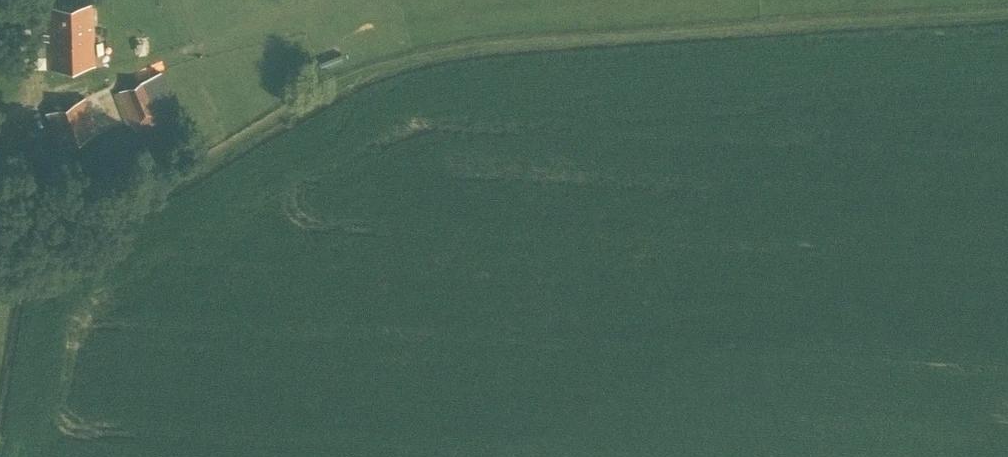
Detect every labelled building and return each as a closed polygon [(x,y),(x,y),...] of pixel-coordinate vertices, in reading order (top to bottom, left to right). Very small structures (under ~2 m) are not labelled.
[(44,5),(45,65),(94,64),(94,4),(44,5)] [(127,115),(135,132),(168,117),(164,108),(174,103),(160,72),(119,90),(130,114),(127,115)] [(45,111),(59,147),(99,130),(86,95),(45,111)] [(14,160),(3,166),(11,181),(23,176),(25,180),(52,166),(40,141),(22,150),(21,148),(11,153),(14,160)]
